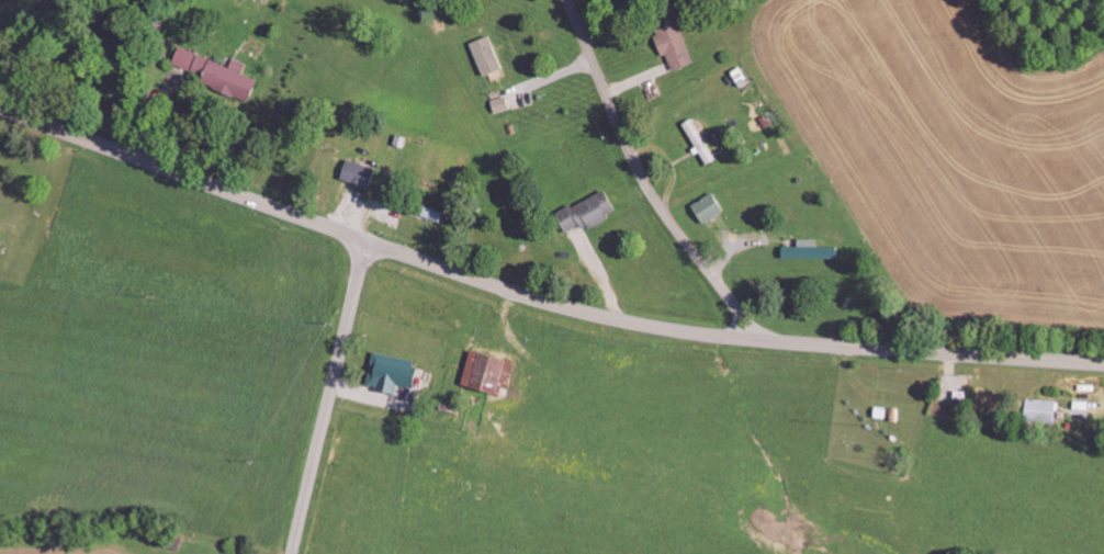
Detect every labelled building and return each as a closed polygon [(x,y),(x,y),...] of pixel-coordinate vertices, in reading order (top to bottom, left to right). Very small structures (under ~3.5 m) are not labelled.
[(693,63),(674,16),(652,25),(671,72),(693,63)] [(485,76),(504,68),(490,36),(471,44),(485,76)] [(196,76),(205,58),(181,46),(171,64),(196,76)] [(230,68),(212,60),(203,84),(248,102),(257,80),(243,74),(247,65),(233,59),(230,68)] [(716,160),(702,138),(707,135),(701,125),(697,128),(691,119),(681,124),(706,165),(716,160)] [(372,188),(377,167),(348,160),(343,180),(372,188)] [(568,232),(617,212),(608,190),(559,211),(568,232)] [(723,211),(714,192),(692,202),(702,221),(723,211)] [(567,233),(587,269),(600,262),(580,226),(567,233)] [(815,238),(797,238),(797,245),(783,246),(783,258),(836,257),(836,245),(815,246),(815,238)] [(516,360),(470,349),(463,384),(501,392),(503,385),(510,387),(516,360)] [(396,391),(398,384),(415,387),(419,368),(409,366),(409,363),(402,361),(403,358),(376,352),(370,386),(396,391)] [(1056,400),(1027,399),(1026,419),(1056,420),(1056,400)]
